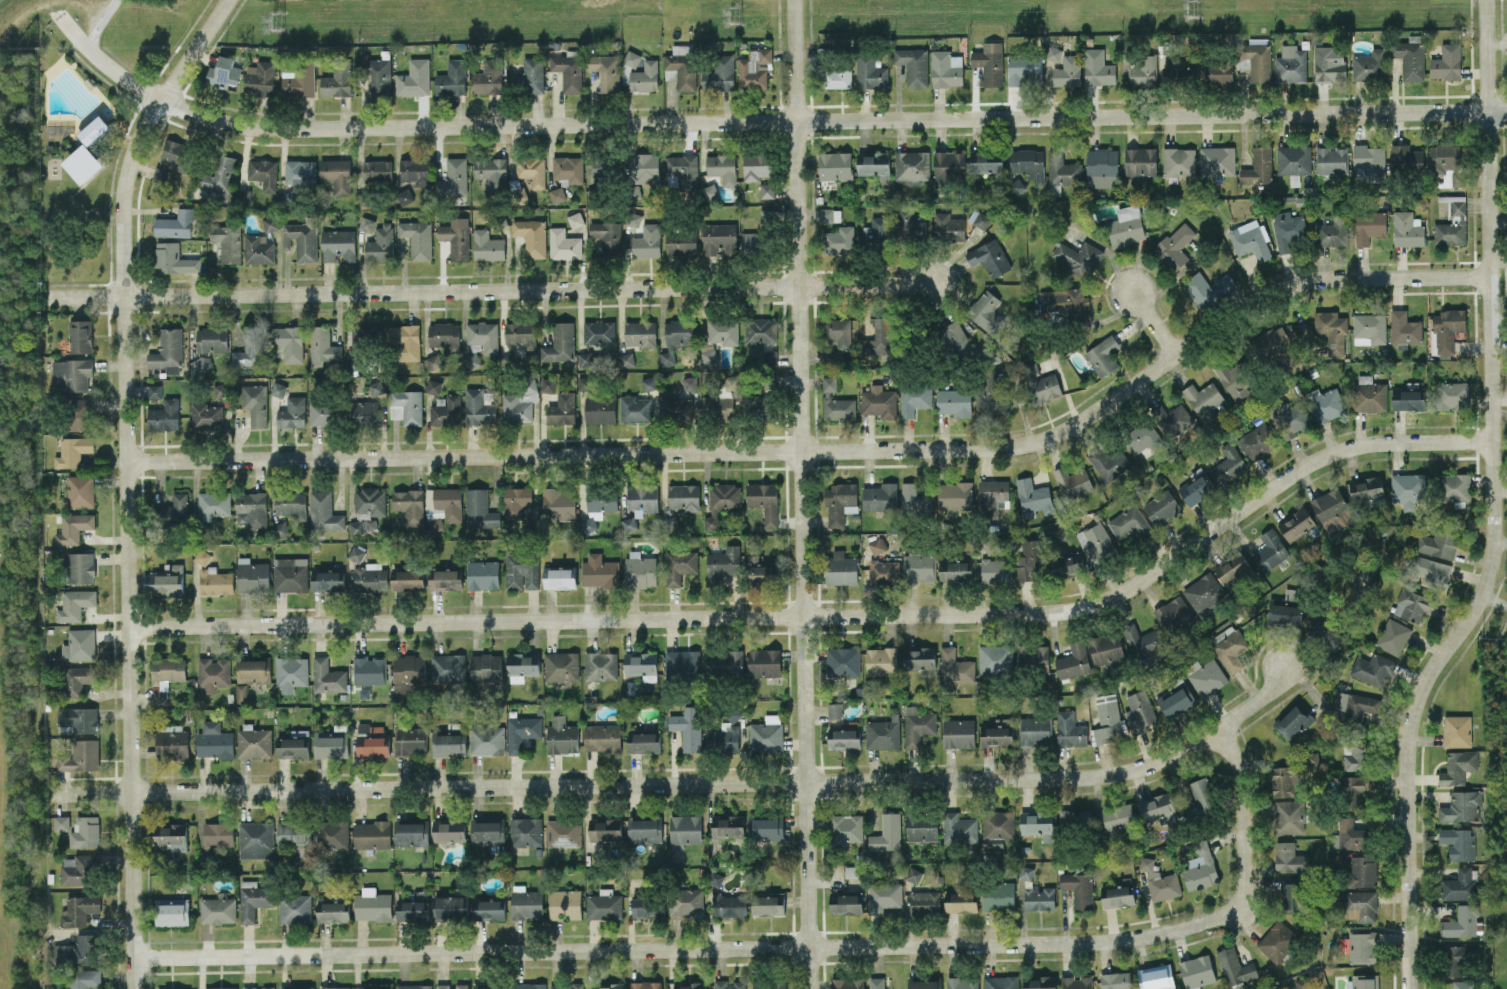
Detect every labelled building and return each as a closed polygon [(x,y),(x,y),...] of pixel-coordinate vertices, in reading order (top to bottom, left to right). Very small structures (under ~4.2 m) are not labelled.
[(1424,81),(1423,34),(1408,35),(1408,41),(1389,42),(1390,57),(1402,56),(1403,81),(1424,81)] [(1270,38),(1248,38),(1248,44),(1237,44),(1237,69),(1250,69),(1250,82),(1271,82),(1270,38)] [(1002,41),(983,42),(983,51),(971,51),(971,66),(982,66),(983,86),(1003,85),(1002,41)] [(1461,43),(1442,43),(1441,58),(1430,58),(1429,78),(1460,78),(1461,43)] [(1298,44),(1281,44),(1281,56),(1275,56),(1275,82),(1306,82),(1307,50),(1297,49),(1298,44)] [(1062,49),(1052,46),(1049,59),(1059,62),(1062,49)] [(1315,82),(1345,81),(1344,46),(1314,46),(1315,82)] [(767,88),(767,67),(771,67),(772,48),(748,47),(748,57),(738,57),(737,88),(767,88)] [(1383,47),(1372,48),(1372,55),(1352,55),(1352,79),(1384,79),(1383,47)] [(907,87),(928,87),(927,48),(892,49),(893,64),(906,64),(907,87)] [(1116,84),(1115,63),(1104,64),(1104,48),(1084,48),(1085,84),(1116,84)] [(581,49),(566,50),(566,55),(549,56),(549,71),(561,70),(562,93),(582,93),(581,49)] [(622,61),(635,68),(641,55),(628,49),(622,61)] [(950,50),(931,50),(932,86),(963,85),(962,55),(950,55),(950,50)] [(857,87),(888,87),(888,66),(875,67),(875,53),(856,54),(857,87)] [(235,58),(220,54),(217,67),(210,65),(205,82),(236,90),(242,67),(233,65),(235,58)] [(734,54),(713,54),(713,68),(702,68),(702,90),(734,90),(734,54)] [(1053,85),(1081,85),(1080,54),(1062,55),(1063,67),(1052,67),(1053,85)] [(587,55),(587,70),(600,70),(599,92),(619,92),(620,55),(587,55)] [(1042,55),(1008,55),(1008,85),(1023,85),(1023,79),(1042,80),(1042,55)] [(1129,84),(1156,84),(1157,55),(1129,55),(1129,84)] [(543,93),(544,57),(524,57),(523,73),(512,73),(511,87),(524,87),(524,93),(543,93)] [(360,59),(361,74),(370,74),(371,96),(391,95),(390,58),(360,59)] [(428,58),(408,58),(409,74),(396,74),(396,96),(429,94),(428,58)] [(465,94),(465,58),(447,58),(447,74),(435,74),(434,93),(465,94)] [(473,72),(473,93),(502,93),(502,58),(484,58),(484,72),(473,72)] [(629,70),(629,90),(657,91),(658,59),(643,58),(643,71),(629,70)] [(247,65),(244,93),(272,96),(276,61),(257,59),(257,66),(247,65)] [(321,96),(351,95),(350,59),(333,60),(334,76),(321,76),(321,96)] [(1233,83),(1232,61),(1206,62),(1206,84),(1233,83)] [(315,96),(314,62),(298,63),(298,71),(281,71),(282,97),(315,96)] [(1163,66),(1164,82),(1194,81),(1194,66),(1163,66)] [(851,87),(851,69),(824,70),(824,87),(851,87)] [(91,145),(115,128),(104,113),(80,130),(91,145)] [(161,160),(174,163),(173,170),(188,173),(193,145),(164,139),(161,160)] [(1443,187),(1465,186),(1465,167),(1460,168),(1460,143),(1429,144),(1430,174),(1443,174),(1443,187)] [(82,185),(106,167),(88,144),(64,163),(82,185)] [(1391,144),(1391,170),(1424,169),(1423,149),(1409,150),(1408,144),(1391,144)] [(1384,145),(1353,145),(1353,180),(1385,180),(1384,145)] [(1235,174),(1234,146),(1199,147),(1200,175),(1235,174)] [(1271,183),(1272,146),(1252,146),(1252,169),(1240,168),(1240,183),(1271,183)] [(1310,146),(1276,146),(1277,174),(1290,174),(1290,185),(1299,185),(1299,174),(1311,173),(1310,146)] [(1157,175),(1156,147),(1126,148),(1126,182),(1145,181),(1145,175),(1157,175)] [(1196,176),(1195,147),(1163,148),(1164,182),(1177,182),(1177,176),(1196,176)] [(1316,173),(1347,173),(1347,147),(1316,147),(1316,173)] [(1048,183),(1082,184),(1082,163),(1063,162),(1063,148),(1049,148),(1048,183)] [(1044,149),(1011,149),(1011,171),(1028,171),(1028,181),(1044,181),(1044,149)] [(1086,149),(1086,187),(1118,187),(1118,149),(1086,149)] [(970,151),(970,173),(1003,172),(1002,150),(970,151)] [(851,151),(818,152),(819,180),(852,179),(851,151)] [(929,151),(894,152),(894,179),(907,179),(907,186),(921,186),(921,179),(930,179),(929,151)] [(933,185),(952,186),(952,176),(965,176),(966,152),(934,151),(933,185)] [(760,180),(759,176),(773,175),(772,152),(743,153),(744,181),(760,180)] [(858,174),(879,174),(879,181),(890,181),(890,152),(857,152),(858,174)] [(659,153),(626,154),(627,182),(659,181),(659,153)] [(217,154),(214,173),(203,171),(200,188),(230,194),(237,157),(217,154)] [(665,174),(677,174),(678,188),(698,188),(697,154),(665,155),(665,174)] [(706,155),(707,175),(721,175),(722,186),(736,186),(735,154),(706,155)] [(545,188),(544,156),(516,156),(516,178),(531,178),(531,188),(545,188)] [(583,156),(552,156),(552,178),(568,179),(568,183),(582,184),(583,156)] [(592,177),(615,176),(615,156),(592,157),(592,177)] [(467,157),(447,157),(446,180),(434,179),(434,194),(466,195),(467,157)] [(415,186),(431,185),(430,158),(399,159),(400,180),(415,180),(415,186)] [(474,158),(475,178),(487,178),(487,194),(507,193),(507,158),(474,158)] [(276,192),(277,160),(248,159),(248,180),(262,180),(262,191),(276,192)] [(285,184),(316,185),(317,160),(285,159),(285,184)] [(350,159),(320,159),(321,181),(333,181),(333,195),(351,195),(350,159)] [(392,160),(364,160),(363,180),(392,181),(392,160)] [(165,185),(171,171),(157,165),(151,179),(165,185)] [(706,200),(718,194),(712,182),(700,189),(706,200)] [(773,198),(774,183),(760,183),(760,197),(773,198)] [(413,199),(408,187),(396,193),(402,204),(413,199)] [(564,202),(563,187),(549,188),(549,202),(564,202)] [(236,205),(250,205),(251,189),(236,189),(236,205)] [(286,205),(298,200),(293,189),(282,194),(286,205)] [(1467,244),(1465,200),(1450,201),(1450,221),(1433,221),(1434,245),(1467,244)] [(1112,247),(1146,239),(1138,203),(1116,208),(1118,218),(1106,221),(1112,247)] [(899,237),(926,236),(925,221),(913,221),(913,206),(897,206),(899,237)] [(192,208),(177,207),(177,218),(155,217),(154,236),(192,236),(192,208)] [(820,222),(841,221),(840,208),(819,208),(820,222)] [(992,219),(974,208),(967,220),(985,231),(992,219)] [(771,222),(770,210),(760,210),(761,223),(771,222)] [(1279,253),(1294,250),(1292,240),(1307,237),(1303,214),(1291,216),(1289,210),(1272,213),(1279,253)] [(1424,245),(1423,218),(1413,218),(1413,210),(1393,211),(1394,246),(1424,245)] [(584,223),(580,211),(567,215),(571,228),(584,223)] [(964,239),(965,218),(950,217),(950,212),(934,211),(933,238),(964,239)] [(1386,235),(1385,212),(1355,213),(1356,246),(1369,246),(1369,236),(1386,235)] [(871,216),(871,226),(863,226),(864,244),(888,243),(887,215),(871,216)] [(1347,215),(1332,216),(1332,223),(1316,223),(1316,246),(1348,245),(1347,215)] [(279,229),(278,216),(263,218),(265,231),(279,229)] [(317,261),(315,216),(306,216),(306,223),(282,223),(283,250),(291,249),(291,239),(295,238),(296,262),(317,261)] [(375,220),(362,216),(358,228),(371,232),(375,220)] [(450,259),(469,259),(468,217),(450,217),(450,225),(437,225),(437,240),(450,240),(450,259)] [(1227,230),(1237,256),(1253,250),(1258,262),(1272,257),(1266,241),(1268,240),(1259,217),(1227,230)] [(546,257),(545,219),(511,220),(511,235),(525,234),(525,258),(546,257)] [(1180,248),(1196,233),(1184,220),(1154,248),(1175,271),(1189,258),(1180,248)] [(410,260),(432,260),(431,221),(397,221),(397,236),(410,236),(410,260)] [(620,221),(589,222),(590,237),(601,237),(602,256),(622,256),(620,221)] [(365,240),(365,260),(392,261),(393,224),(375,223),(375,240),(365,240)] [(660,257),(660,223),(642,223),(642,236),(632,236),(631,256),(660,257)] [(702,223),(702,255),(716,255),(716,246),(724,246),(724,255),(737,255),(736,223),(702,223)] [(220,241),(221,262),(241,262),(240,224),(209,225),(210,241),(220,241)] [(854,225),(838,225),(838,231),(825,231),(825,253),(853,253),(854,225)] [(581,236),(565,236),(565,226),(549,226),(550,258),(582,258),(581,236)] [(504,238),(488,238),(488,228),(473,228),(474,260),(505,259),(504,238)] [(321,261),(339,261),(355,261),(355,230),(321,230),(321,261)] [(696,255),(697,232),(666,231),(666,255),(696,255)] [(766,233),(742,233),(741,251),(766,251),(766,233)] [(244,262),(274,263),(274,242),(266,241),(267,234),(245,234),(244,262)] [(971,266),(983,260),(991,278),(1012,268),(996,237),(964,253),(971,266)] [(1103,250),(1084,240),(1078,251),(1059,240),(1050,256),(1087,277),(1103,250)] [(201,272),(200,258),(179,258),(179,241),(153,242),(154,273),(201,272)] [(1199,312),(1238,287),(1228,272),(1214,281),(1217,286),(1212,289),(1200,270),(1181,282),(1199,312)] [(991,336),(1005,321),(993,309),(1001,301),(987,288),(965,312),(991,336)] [(1039,290),(1040,315),(1089,312),(1088,296),(1083,296),(1083,288),(1039,290)] [(1407,309),(1390,309),(1391,343),(1422,342),(1421,321),(1407,321),(1407,309)] [(1465,310),(1436,310),(1435,357),(1453,357),(1454,332),(1465,332),(1465,310)] [(1345,316),(1338,316),(1338,311),(1313,311),(1314,336),(1327,336),(1327,356),(1346,355),(1345,316)] [(1386,343),(1385,313),(1353,314),(1353,336),(1364,336),(1364,344),(1386,343)] [(861,334),(862,354),(893,353),(892,317),(868,317),(869,333),(861,334)] [(776,343),(777,318),(745,318),(745,342),(776,343)] [(837,349),(850,350),(851,319),(822,318),(822,338),(837,339),(837,349)] [(92,352),(91,319),(70,320),(71,352),(92,352)] [(738,344),(738,320),(707,319),(707,343),(738,344)] [(941,326),(952,354),(969,348),(959,319),(941,326)] [(583,321),(584,344),(615,343),(614,320),(583,321)] [(666,346),(697,345),(696,320),(666,320),(666,346)] [(574,360),(573,321),(552,322),(553,345),(540,345),(540,360),(574,360)] [(656,345),(655,321),(624,322),(624,346),(656,345)] [(466,344),(483,344),(482,354),(497,354),(498,322),(466,322),(466,344)] [(535,322),(504,322),(503,354),(512,354),(512,343),(524,343),(524,349),(535,349),(535,322)] [(382,323),(351,324),(352,347),(383,346),(382,323)] [(459,323),(429,323),(429,346),(448,346),(448,352),(459,352),(459,323)] [(1253,338),(1264,360),(1292,345),(1281,323),(1253,338)] [(419,360),(419,324),(387,325),(388,346),(397,346),(397,360),(419,360)] [(342,345),(329,345),(329,325),(310,326),(311,365),(322,365),(322,360),(342,360),(342,345)] [(302,326),(271,327),(272,345),(283,345),(284,362),(303,362),(302,326)] [(159,327),(159,352),(147,352),(147,367),(165,366),(165,374),(182,373),(181,327),(159,327)] [(228,351),(227,327),(196,328),(197,352),(228,351)] [(231,350),(232,366),(263,365),(262,327),(244,328),(245,350),(231,350)] [(1083,353),(1101,378),(1119,366),(1111,354),(1121,347),(1111,333),(1083,353)] [(836,349),(823,349),(823,364),(836,365),(836,349)] [(578,366),(592,366),(592,351),(578,352),(578,366)] [(634,366),(633,352),(619,353),(620,367),(634,366)] [(430,370),(442,365),(438,353),(425,358),(430,370)] [(211,357),(191,358),(192,373),(211,372),(211,357)] [(93,359),(52,360),(52,384),(57,384),(57,391),(88,390),(88,376),(93,376),(93,359)] [(1249,393),(1245,385),(1254,380),(1244,361),(1229,369),(1224,361),(1214,366),(1233,401),(1249,393)] [(1056,373),(1038,377),(1034,362),(1021,365),(1030,403),(1061,396),(1056,373)] [(1386,411),(1387,383),(1372,382),(1372,374),(1355,374),(1354,410),(1386,411)] [(724,375),(724,389),(739,388),(739,375),(724,375)] [(578,390),(591,389),(590,376),(578,377),(578,390)] [(644,391),(656,388),(654,376),(642,378),(644,391)] [(836,376),(822,376),(823,419),(856,419),(855,398),(831,399),(831,391),(836,391),(836,376)] [(502,393),(503,422),(532,421),(532,401),(537,401),(536,378),(521,379),(521,393),(502,393)] [(426,392),(440,394),(441,381),(428,379),(426,392)] [(555,379),(541,379),(541,392),(555,392),(555,379)] [(369,380),(370,394),(386,394),(385,380),(369,380)] [(287,385),(274,381),(270,393),(283,397),(287,385)] [(1200,417),(1225,400),(1212,381),(1198,390),(1192,382),(1181,389),(1200,417)] [(1468,382),(1434,382),(1434,409),(1468,409),(1468,382)] [(228,395),(226,383),(213,384),(214,397),(228,395)] [(882,390),(882,383),(870,384),(870,390),(861,390),(861,413),(881,413),(881,418),(896,418),(896,389),(882,390)] [(900,417),(914,418),(914,407),(931,407),(931,383),(901,383),(900,417)] [(266,384),(241,385),(241,409),(250,408),(251,428),(267,427),(266,384)] [(161,385),(148,385),(148,398),(161,398),(161,385)] [(1318,387),(1304,393),(1312,413),(1317,411),(1322,422),(1346,412),(1336,386),(1320,393),(1318,387)] [(496,403),(484,403),(484,388),(464,387),(464,423),(496,424),(496,403)] [(1393,388),(1392,409),(1424,410),(1425,389),(1393,388)] [(971,416),(971,389),(936,389),(937,413),(953,412),(953,417),(971,416)] [(390,418),(403,418),(403,425),(422,425),(421,390),(390,391),(390,418)] [(574,423),(575,391),(557,391),(557,404),(547,404),(546,423),(574,423)] [(430,425),(430,405),(447,405),(447,394),(461,394),(461,425),(430,425)] [(277,427),(305,427),(305,395),(286,396),(287,409),(277,409),(277,427)] [(615,422),(615,395),(584,395),(585,423),(615,422)] [(620,422),(652,421),(651,396),(620,396),(620,422)] [(178,397),(164,398),(164,407),(148,408),(148,430),(179,429),(178,397)] [(732,397),(702,398),(703,416),(733,415),(732,397)] [(91,430),(92,398),(69,398),(68,429),(91,430)] [(693,420),(692,398),(661,398),(661,420),(693,420)] [(308,425),(336,425),(336,401),(309,401),(308,425)] [(378,401),(346,401),(346,424),(378,424),(378,401)] [(1273,408),(1276,413),(1272,415),(1284,439),(1312,426),(1300,401),(1288,406),(1286,402),(1273,408)] [(222,405),(207,406),(207,402),(191,402),(191,429),(223,428),(222,405)] [(1166,434),(1191,418),(1181,403),(1167,412),(1164,409),(1154,415),(1166,434)] [(1142,451),(1145,456),(1164,444),(1149,420),(1122,437),(1134,456),(1142,451)] [(1279,444),(1262,420),(1234,440),(1251,463),(1279,444)] [(94,452),(93,437),(60,437),(60,456),(53,456),(53,467),(80,467),(80,452),(94,452)] [(1211,466),(1222,484),(1248,469),(1232,440),(1220,447),(1226,458),(1211,466)] [(1105,483),(1132,466),(1119,448),(1107,456),(1100,446),(1086,455),(1105,483)] [(1086,468),(1068,474),(1066,465),(1053,469),(1063,499),(1093,490),(1086,468)] [(1215,489),(1205,471),(1177,487),(1187,505),(1215,489)] [(1416,510),(1415,502),(1426,502),(1425,473),(1391,474),(1392,502),(1402,502),(1403,510),(1416,510)] [(1471,500),(1470,473),(1437,474),(1437,500),(1471,500)] [(67,506),(94,506),(93,475),(67,475),(67,506)] [(1049,485),(1032,487),(1031,476),(1017,478),(1023,518),(1039,515),(1053,513),(1049,485)] [(1370,505),(1384,504),(1382,476),(1349,479),(1351,502),(1370,500),(1370,505)] [(1009,480),(979,480),(979,510),(998,510),(998,503),(1009,503),(1009,480)] [(897,482),(881,482),(881,487),(863,486),(862,509),(896,510),(897,482)] [(932,516),(933,496),(916,495),(917,482),(901,482),(900,516),(932,516)] [(972,482),(937,482),(938,516),(955,515),(955,509),(972,508),(972,482)] [(764,527),(777,527),(776,483),(746,483),(746,506),(763,506),(764,527)] [(699,509),(699,484),(667,484),(668,510),(699,509)] [(741,484),(709,484),(709,516),(703,516),(703,531),(718,530),(718,509),(741,508),(741,484)] [(844,512),(857,512),(857,484),(826,484),(826,527),(845,527),(844,512)] [(659,511),(660,485),(628,485),(628,509),(636,509),(636,517),(644,517),(644,511),(659,511)] [(1310,499),(1326,533),(1354,521),(1338,486),(1310,499)] [(385,487),(354,488),(355,512),(370,511),(370,516),(385,515),(385,487)] [(461,521),(461,488),(426,487),(427,514),(430,531),(446,528),(445,524),(461,521)] [(532,487),(504,487),(504,518),(522,518),(522,505),(532,505),(532,487)] [(561,487),(543,487),(543,519),(576,518),(575,492),(561,492),(561,487)] [(487,488),(465,488),(466,527),(500,526),(500,511),(488,511),(487,488)] [(1182,509),(1167,488),(1141,506),(1156,527),(1182,509)] [(423,489),(392,490),(393,510),(405,510),(405,525),(423,525),(423,489)] [(332,490),(310,491),(310,530),(345,529),(344,513),(332,514),(332,490)] [(306,492),(276,491),(275,513),(306,514),(306,492)] [(603,510),(617,511),(617,492),(586,491),(585,531),(595,531),(595,518),(602,519),(603,510)] [(188,492),(172,492),(172,506),(153,505),(153,518),(188,519),(188,492)] [(199,520),(213,520),(212,515),(230,514),(230,492),(198,492),(199,520)] [(236,492),(236,524),(247,523),(248,527),(267,527),(266,492),(236,492)] [(1107,521),(1119,539),(1135,528),(1140,537),(1152,529),(1135,503),(1107,521)] [(1277,523),(1289,542),(1316,525),(1305,506),(1277,523)] [(94,528),(95,513),(61,513),(61,533),(54,532),(54,544),(79,545),(79,528),(94,528)] [(621,518),(622,530),(637,529),(635,516),(621,518)] [(375,517),(364,520),(366,530),(377,528),(375,517)] [(289,534),(285,520),(272,523),(275,537),(289,534)] [(1091,563),(1116,550),(1100,520),(1075,533),(1091,563)] [(350,521),(351,535),(365,534),(365,521),(350,521)] [(1265,545),(1251,554),(1263,572),(1290,555),(1272,527),(1259,535),(1265,545)] [(1459,536),(1435,529),(1433,536),(1419,532),(1414,549),(1453,560),(1459,536)] [(873,555),(887,548),(881,536),(867,542),(873,555)] [(1017,565),(1018,580),(1035,580),(1035,574),(1043,574),(1042,539),(1023,540),(1024,565),(1017,565)] [(740,574),(739,545),(725,545),(726,553),(706,553),(706,585),(732,585),(732,574),(740,574)] [(363,561),(363,547),(349,547),(349,560),(363,561)] [(212,554),(199,548),(193,559),(206,566),(212,554)] [(858,584),(858,557),(844,556),(844,549),(832,549),(832,557),(825,556),(825,583),(858,584)] [(626,587),(657,586),(656,556),(642,556),(642,550),(626,550),(626,587)] [(666,587),(681,586),(681,573),(698,572),(697,550),(665,551),(666,587)] [(1224,585),(1252,568),(1240,550),(1212,566),(1224,585)] [(95,552),(66,552),(66,582),(94,582),(95,552)] [(582,560),(582,586),(617,586),(617,560),(601,560),(601,552),(587,552),(587,560),(582,560)] [(1053,557),(1055,576),(1085,572),(1082,553),(1053,557)] [(538,589),(538,554),(505,554),(505,589),(538,589)] [(935,581),(934,554),(904,554),(904,582),(935,581)] [(1409,572),(1421,575),(1419,584),(1446,591),(1453,564),(1414,555),(1409,572)] [(269,562),(249,562),(249,556),(237,557),(238,592),(269,592),(269,562)] [(273,557),(273,591),(307,591),(307,558),(273,557)] [(748,577),(747,557),(764,557),(764,562),(785,562),(785,577),(748,577)] [(1011,581),(1011,558),(981,559),(982,582),(1011,581)] [(899,560),(869,560),(869,583),(899,583),(899,560)] [(970,560),(939,561),(940,581),(970,580),(970,560)] [(1379,566),(1364,560),(1356,578),(1371,584),(1379,566)] [(499,588),(498,561),(467,562),(468,589),(499,588)] [(354,566),(353,589),(387,591),(388,568),(381,568),(381,563),(366,562),(366,567),(354,566)] [(183,563),(164,563),(164,571),(151,571),(151,594),(183,594),(183,563)] [(200,566),(200,594),(233,593),(233,572),(216,572),(215,566),(200,566)] [(576,567),(543,568),(544,589),(576,588),(576,567)] [(312,590),(344,591),(345,571),(312,569),(312,590)] [(392,589),(424,588),(424,569),(391,570),(392,589)] [(430,589),(462,589),(462,569),(429,569),(430,589)] [(1181,589),(1199,616),(1228,597),(1210,571),(1181,589)] [(1424,610),(1432,613),(1437,601),(1403,586),(1391,613),(1418,624),(1424,610)] [(81,621),(81,606),(97,605),(96,589),(62,590),(62,608),(55,609),(55,621),(81,621)] [(1167,634),(1194,616),(1179,593),(1152,611),(1167,634)] [(1298,605),(1275,604),(1275,603),(1268,603),(1267,622),(1298,623),(1298,605)] [(1347,641),(1328,615),(1310,628),(1329,654),(1347,641)] [(1374,645),(1398,656),(1412,628),(1388,617),(1374,645)] [(1132,660),(1169,648),(1162,627),(1138,634),(1135,622),(1122,626),(1132,660)] [(1244,666),(1236,655),(1249,646),(1233,623),(1208,640),(1232,674),(1244,666)] [(94,628),(68,628),(68,644),(61,644),(61,659),(95,659),(94,628)] [(1090,636),(1093,664),(1123,661),(1120,633),(1090,636)] [(1054,658),(1059,679),(1091,671),(1083,638),(1069,642),(1071,654),(1054,658)] [(978,645),(979,673),(1013,673),(1012,644),(978,645)] [(1048,645),(1017,645),(1017,667),(1049,666),(1048,645)] [(940,691),(953,691),(953,682),(974,682),(974,660),(955,660),(955,646),(941,646),(940,691)] [(859,676),(860,647),(827,647),(826,675),(859,676)] [(897,647),(866,648),(866,675),(898,675),(897,647)] [(748,677),(781,676),(780,648),(748,649),(748,677)] [(936,648),(903,648),(903,668),(935,669),(936,648)] [(666,680),(700,679),(699,650),(665,651),(666,680)] [(706,676),(743,677),(743,651),(706,650),(706,676)] [(579,680),(578,651),(544,652),(545,680),(579,680)] [(657,651),(624,652),(624,675),(642,674),(642,681),(657,681),(657,651)] [(539,675),(540,652),(507,652),(507,674),(539,675)] [(617,652),(585,652),(585,680),(617,680),(617,652)] [(1357,652),(1348,675),(1383,688),(1394,660),(1374,652),(1372,658),(1357,652)] [(464,653),(430,654),(431,682),(465,682),(464,653)] [(470,654),(470,680),(501,679),(501,653),(470,654)] [(394,692),(410,692),(410,684),(425,684),(425,654),(393,655),(394,692)] [(347,670),(329,669),(329,656),(314,655),(313,691),(347,692),(347,670)] [(230,659),(211,659),(211,657),(198,657),(197,686),(204,687),(204,693),(215,693),(215,686),(229,686),(230,659)] [(308,657),(276,657),(276,686),(281,685),(281,693),(294,693),(293,685),(308,685),(308,657)] [(353,658),(354,684),(385,683),(384,657),(353,658)] [(1197,660),(1183,669),(1202,698),(1229,682),(1213,657),(1201,665),(1197,660)] [(168,680),(185,680),(185,658),(151,658),(152,703),(169,703),(168,680)] [(270,660),(238,659),(238,682),(269,683),(270,660)] [(97,666),(63,666),(64,684),(61,684),(61,698),(82,697),(82,682),(97,682),(97,666)] [(1196,705),(1184,680),(1155,694),(1167,719),(1196,705)] [(246,684),(236,683),(236,702),(246,702),(246,684)] [(1158,720),(1145,688),(1125,696),(1130,710),(1124,712),(1133,735),(1148,729),(1146,725),(1158,720)] [(1382,699),(1349,692),(1344,710),(1338,708),(1335,721),(1359,727),(1363,710),(1378,714),(1382,699)] [(1099,727),(1093,728),(1095,743),(1110,741),(1109,736),(1123,734),(1117,693),(1094,696),(1099,727)] [(1273,723),(1290,742),(1314,720),(1297,702),(1273,723)] [(842,718),(842,703),(828,703),(828,718),(842,718)] [(668,714),(668,730),(682,730),(682,752),(700,751),(699,705),(686,706),(686,714),(668,714)] [(917,705),(904,706),(905,748),(920,748),(920,734),(937,734),(936,711),(917,712),(917,705)] [(97,707),(56,707),(57,725),(72,725),(72,733),(98,732),(97,707)] [(1056,745),(1086,744),(1086,724),(1074,725),(1073,710),(1056,710),(1056,745)] [(891,720),(865,721),(866,749),(900,748),(899,712),(891,712),(891,720)] [(578,724),(565,724),(565,714),(552,714),(552,725),(546,725),(547,753),(579,752),(578,724)] [(782,749),(782,714),(764,714),(764,722),(749,723),(750,750),(782,749)] [(1470,746),(1471,715),(1443,715),(1443,746),(1470,746)] [(542,737),(541,717),(507,717),(507,754),(522,754),(522,737),(542,737)] [(1020,717),(1020,744),(1049,744),(1049,717),(1020,717)] [(975,747),(974,718),(943,719),(944,748),(975,747)] [(234,757),(233,731),(220,731),(220,720),(203,720),(203,732),(197,732),(197,757),(234,757)] [(705,730),(705,750),(738,751),(739,723),(722,723),(722,730),(705,730)] [(356,756),(389,757),(390,736),(382,736),(382,724),(357,724),(356,756)] [(621,750),(620,724),(584,724),(584,751),(621,750)] [(980,745),(1012,746),(1013,725),(981,724),(980,745)] [(503,726),(469,726),(469,754),(504,754),(503,726)] [(628,752),(660,752),(661,732),(636,732),(636,726),(628,726),(628,752)] [(395,727),(395,754),(425,754),(425,728),(395,727)] [(238,757),(272,757),(271,728),(237,729),(238,757)] [(858,749),(859,729),(829,729),(828,748),(858,749)] [(189,758),(188,730),(155,731),(156,759),(189,758)] [(314,757),(344,757),(343,731),(313,731),(314,757)] [(465,756),(465,732),(432,732),(431,756),(465,756)] [(277,757),(309,757),(309,737),(277,737),(277,757)] [(98,739),(72,739),(73,754),(56,755),(57,770),(99,769),(98,739)] [(1373,743),(1343,744),(1344,770),(1374,769),(1373,743)] [(1446,751),(1447,771),(1438,771),(1438,785),(1464,785),(1464,770),(1477,770),(1477,750),(1446,751)] [(1301,753),(1302,766),(1319,764),(1317,751),(1301,753)] [(1272,797),(1296,796),(1295,784),(1292,784),(1292,766),(1271,766),(1272,797)] [(1219,808),(1205,776),(1188,783),(1201,816),(1219,808)] [(1450,790),(1450,805),(1438,805),(1438,820),(1478,820),(1478,804),(1481,804),(1481,790),(1450,790)] [(1160,824),(1178,819),(1169,791),(1138,801),(1145,822),(1158,818),(1160,824)] [(1304,800),(1277,800),(1276,832),(1304,833),(1304,800)] [(1135,826),(1130,802),(1101,808),(1107,836),(1117,834),(1116,829),(1135,826)] [(1020,812),(1021,834),(1042,833),(1042,841),(1053,841),(1052,810),(1020,812)] [(1092,810),(1059,810),(1060,828),(1093,828),(1092,810)] [(959,811),(943,811),(944,843),(978,842),(977,818),(959,818),(959,811)] [(1014,811),(982,811),(983,847),(1002,846),(1002,839),(1015,838),(1014,811)] [(900,812),(881,812),(882,834),(868,835),(868,850),(901,849),(900,812)] [(938,840),(937,812),(906,812),(906,841),(938,840)] [(670,844),(702,843),(701,814),(669,816),(670,844)] [(744,814),(712,815),(712,837),(744,836),(744,814)] [(862,841),(862,814),(830,814),(831,842),(862,841)] [(53,815),(53,830),(69,830),(69,815),(53,815)] [(99,816),(77,815),(77,831),(73,831),(72,846),(98,847),(99,816)] [(1354,816),(1339,816),(1339,834),(1331,834),(1331,847),(1370,848),(1371,828),(1354,828),(1354,816)] [(542,846),(542,817),(510,817),(510,846),(542,846)] [(589,818),(589,840),(622,840),(622,817),(589,818)] [(784,838),(783,817),(748,817),(749,838),(784,838)] [(661,842),(661,819),(628,818),(628,842),(661,842)] [(433,819),(433,841),(465,841),(466,819),(433,819)] [(348,849),(348,820),(317,820),(316,848),(348,849)] [(504,844),(504,820),(471,821),(472,844),(504,844)] [(581,846),(581,820),(547,820),(546,845),(581,846)] [(238,857),(273,858),(274,822),(239,821),(238,857)] [(390,848),(390,821),(354,821),(354,848),(390,848)] [(203,822),(203,847),(233,847),(234,822),(203,822)] [(428,845),(428,822),(395,822),(395,845),(428,845)] [(278,823),(277,846),(310,847),(310,823),(278,823)] [(187,850),(187,825),(154,825),(154,851),(187,850)] [(1473,828),(1439,828),(1439,843),(1448,843),(1449,860),(1474,860),(1473,828)] [(1219,881),(1207,838),(1194,842),(1198,856),(1185,859),(1187,867),(1181,869),(1187,890),(1219,881)] [(1295,841),(1275,841),(1275,871),(1310,872),(1310,854),(1295,854),(1295,841)] [(97,884),(96,855),(60,856),(61,885),(97,884)] [(1149,901),(1181,895),(1177,872),(1159,876),(1155,855),(1141,858),(1149,901)] [(1375,855),(1348,856),(1349,886),(1376,886),(1375,855)] [(845,877),(861,877),(860,865),(845,866),(845,877)] [(907,865),(903,878),(919,883),(923,871),(907,865)] [(1018,877),(1031,880),(1034,867),(1020,865),(1018,877)] [(1441,899),(1476,898),(1475,866),(1457,867),(1457,878),(1440,879),(1441,899)] [(718,887),(724,876),(714,871),(709,882),(718,887)] [(1074,909),(1092,909),(1092,873),(1059,873),(1060,889),(1073,888),(1074,909)] [(255,923),(255,906),(274,906),(273,886),(257,886),(257,880),(239,880),(240,923),(255,923)] [(902,906),(902,882),(868,883),(868,914),(883,913),(883,907),(902,906)] [(1014,882),(982,883),(983,910),(1014,909),(1014,882)] [(1284,882),(1283,910),(1302,910),(1303,883),(1284,882)] [(543,890),(525,890),(525,884),(512,884),(511,918),(542,919),(543,890)] [(1103,908),(1135,904),(1133,884),(1101,888),(1103,908)] [(354,893),(355,920),(392,920),(391,893),(375,893),(375,886),(361,887),(361,893),(354,893)] [(612,887),(599,887),(599,894),(586,894),(586,919),(622,918),(621,894),(612,894),(612,887)] [(1054,887),(1024,888),(1024,910),(1055,909),(1054,887)] [(703,916),(703,889),(669,888),(669,900),(650,900),(650,915),(703,916)] [(550,916),(581,915),(581,889),(549,890),(550,916)] [(941,912),(940,890),(910,891),(910,913),(941,912)] [(1376,891),(1344,890),(1343,918),(1357,918),(1357,921),(1376,922),(1376,891)] [(236,922),(235,897),(226,898),(226,892),(218,892),(218,898),(200,898),(201,923),(236,922)] [(951,892),(951,901),(946,901),(946,912),(976,912),(976,892),(951,892)] [(311,922),(311,893),(279,894),(279,923),(311,922)] [(863,894),(831,893),(830,913),(862,914),(863,894)] [(67,910),(60,910),(60,926),(87,925),(87,912),(101,912),(100,894),(66,896),(67,910)] [(746,915),(746,894),(713,895),(713,916),(746,915)] [(752,913),(784,914),(785,895),(752,894),(752,913)] [(468,919),(468,906),(464,906),(465,896),(434,895),(434,919),(468,919)] [(632,897),(631,917),(649,917),(650,898),(632,897)] [(155,925),(189,924),(189,898),(155,899),(155,925)] [(397,899),(397,920),(429,920),(429,899),(397,899)] [(472,920),(503,920),(504,899),(472,899),(472,920)] [(349,921),(349,902),(318,901),(317,921),(349,921)] [(1440,920),(1440,936),(1477,935),(1476,903),(1457,904),(1457,920),(1440,920)] [(1300,938),(1279,918),(1255,945),(1277,964),(1300,938)] [(1349,963),(1377,962),(1377,950),(1376,950),(1375,931),(1349,932),(1349,963)] [(77,934),(77,943),(53,944),(53,964),(101,963),(100,933),(77,934)] [(1216,951),(1228,986),(1259,976),(1254,961),(1240,966),(1234,945),(1216,951)] [(1468,945),(1445,946),(1446,976),(1470,975),(1468,945)] [(1186,988),(1189,988),(1216,980),(1208,953),(1178,962),(1186,988)] [(1140,988),(1175,988),(1170,963),(1137,969),(1140,988)] [(68,969),(68,988),(89,988),(89,986),(101,986),(100,969),(68,969)] [(1101,988),(1131,988),(1130,971),(1100,973),(1101,988)] [(1077,975),(1060,975),(1060,988),(1092,988),(1091,974),(1077,974),(1077,975)] [(1351,974),(1351,988),(1378,988),(1378,974),(1351,974)] [(1018,975),(983,976),(983,988),(1018,988),(1018,975)] [(978,976),(946,977),(946,988),(978,988),(978,976)] [(1056,976),(1023,977),(1023,988),(1056,988),(1056,976)] [(864,977),(831,978),(831,988),(864,988),(864,977)] [(884,977),(869,977),(869,988),(884,988),(884,977)] [(1307,977),(1295,980),(1297,988),(1311,988),(1307,977)] [(713,980),(713,988),(745,988),(745,981),(728,982),(728,979),(713,980)] [(752,980),(752,988),(786,988),(786,979),(752,980)] [(907,988),(940,988),(940,980),(907,980),(907,988)] [(1452,980),(1453,988),(1475,988),(1475,980),(1452,980)] [(662,981),(630,981),(630,988),(662,988),(662,981)]
